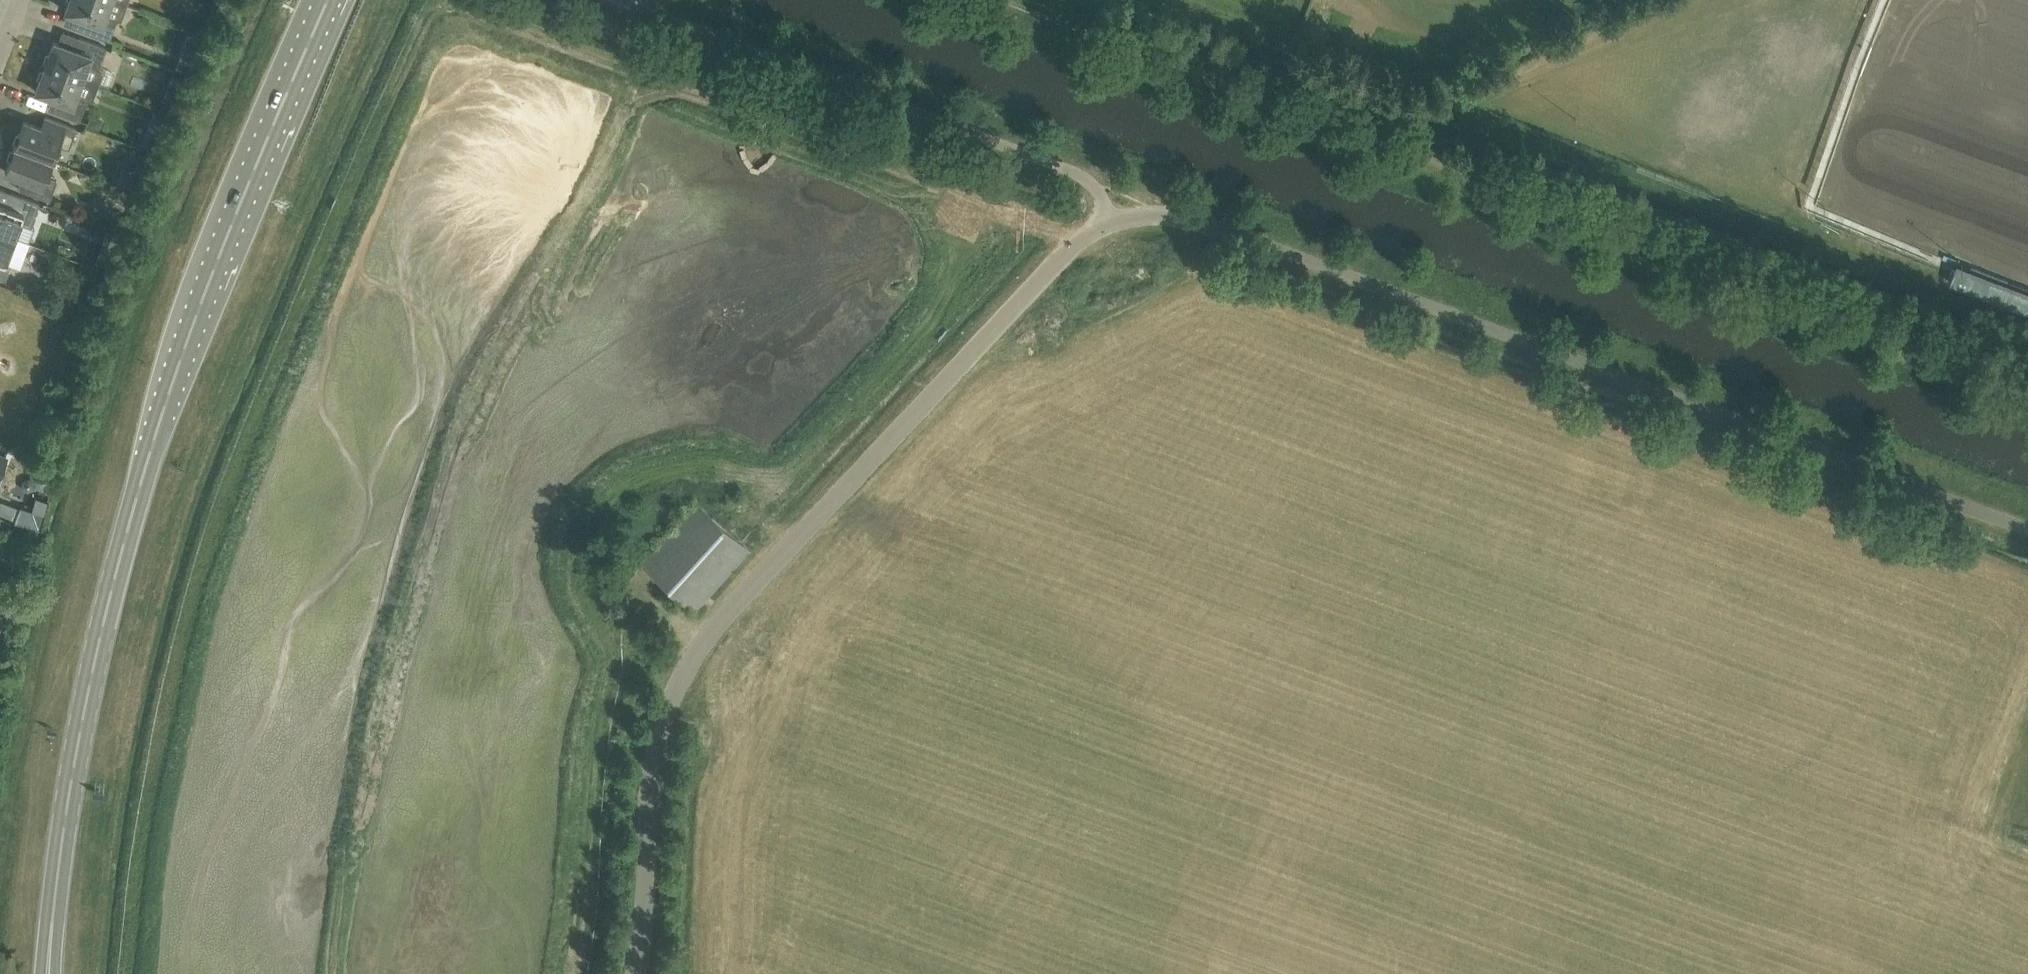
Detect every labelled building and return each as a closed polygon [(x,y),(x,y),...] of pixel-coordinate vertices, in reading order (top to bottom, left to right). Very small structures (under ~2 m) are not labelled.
[(65,11),(85,19),(81,30),(109,41),(117,20),(106,16),(112,0),(69,0),(65,11)] [(44,66),(82,80),(88,64),(99,68),(107,48),(78,38),(74,49),(54,41),(44,66)] [(76,96),(82,80),(44,66),(35,91),(56,99),(51,110),(79,121),(87,101),(76,96)] [(14,146),(52,161),(58,144),(69,149),(77,129),(45,117),(41,128),(24,121),(14,146)] [(52,161),(14,146),(5,171),(25,179),(21,191),(49,201),(57,181),(46,177),(52,161)] [(14,237),(19,223),(30,227),(39,203),(11,193),(6,206),(0,204),(0,232),(14,237)] [(14,237),(0,232),(0,278),(5,280),(11,265),(20,268),(29,243),(14,237)] [(695,502),(640,565),(694,613),(750,550),(695,502)] [(20,507),(16,522),(38,529),(42,514),(20,507)] [(15,547),(9,563),(26,569),(32,553),(15,547)]
